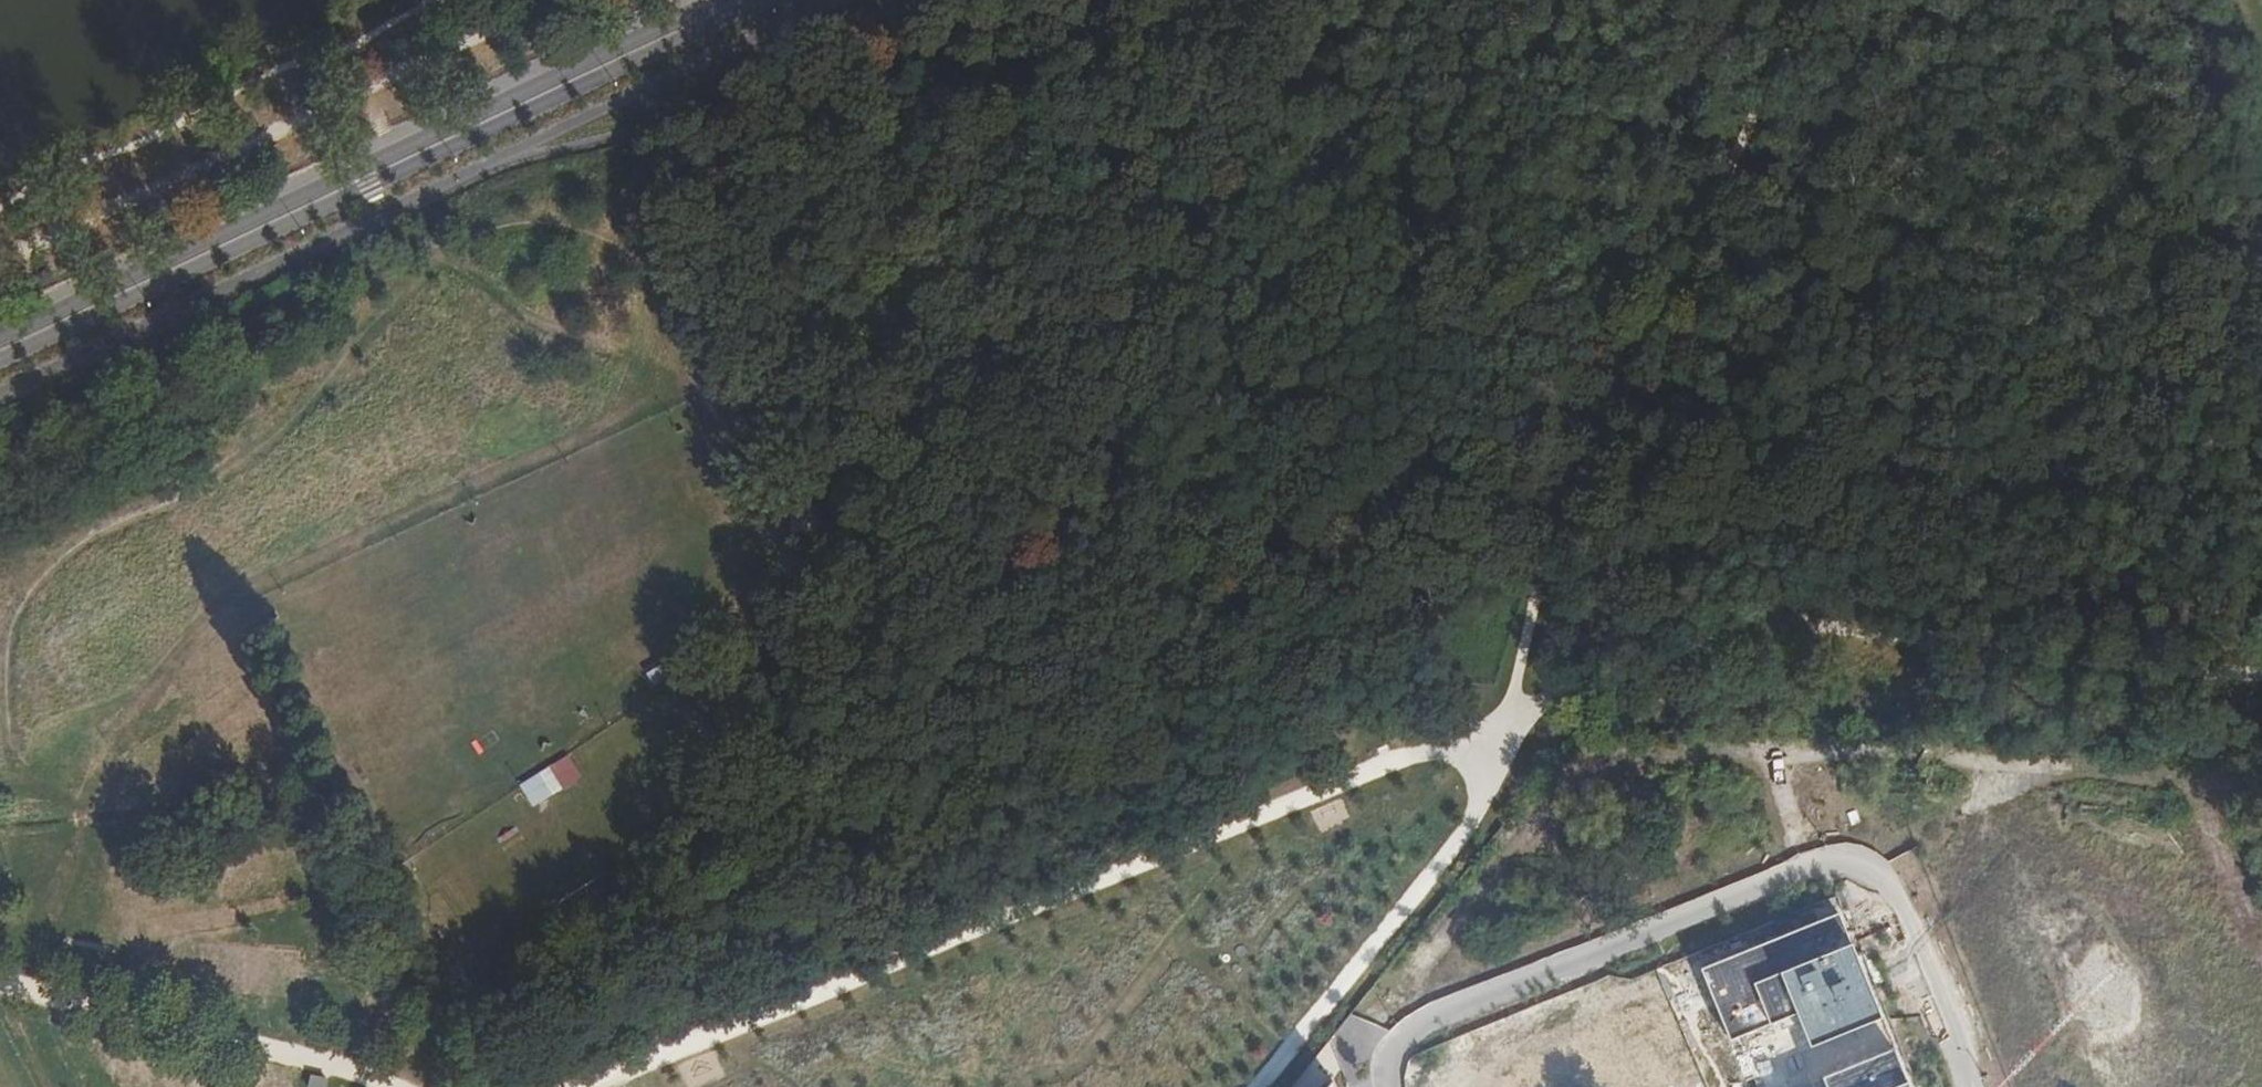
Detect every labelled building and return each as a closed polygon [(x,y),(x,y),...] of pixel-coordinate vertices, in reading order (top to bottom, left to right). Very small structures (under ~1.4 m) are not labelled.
[(528,805),(560,791),(549,767),(517,781),(528,805)] [(1839,914),(1702,968),(1729,1036),(1794,1010),(1807,1043),(1879,1015),(1839,914)] [(1896,1045),(1822,1075),(1827,1086),(1913,1086),(1896,1045)]
